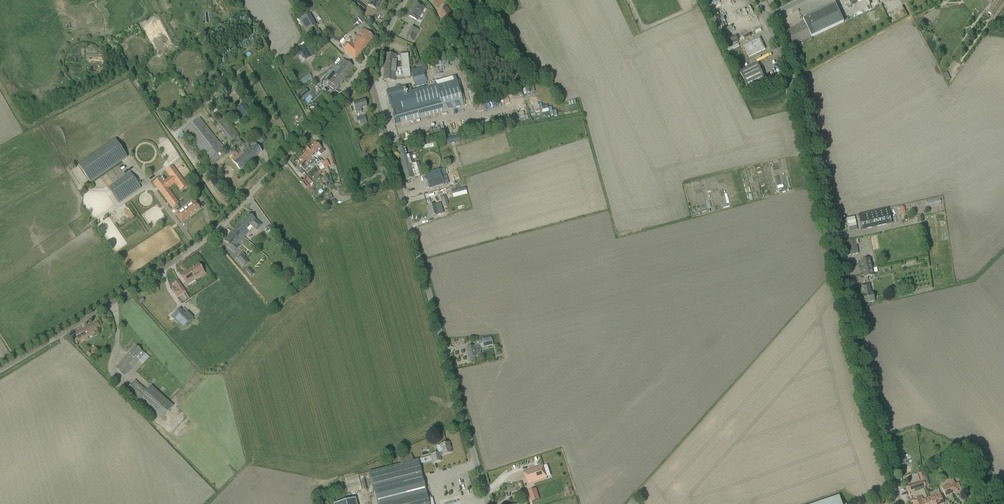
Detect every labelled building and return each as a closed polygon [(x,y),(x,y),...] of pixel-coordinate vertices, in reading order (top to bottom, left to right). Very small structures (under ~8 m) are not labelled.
[(367,5),(376,9),(381,0),(370,0),(367,5)] [(487,0),(479,3),(481,10),(490,6),(487,0)] [(366,8),(358,1),(355,5),(363,12),(366,8)] [(417,21),(422,13),(421,12),(424,8),(421,6),(417,3),(409,16),(417,21)] [(992,15),(999,6),(994,3),(988,12),(992,15)] [(803,19),(805,23),(811,37),(844,22),(835,4),(803,19)] [(437,13),(447,28),(457,21),(447,6),(437,13)] [(805,23),(786,31),(793,45),(811,37),(805,23)] [(413,41),(419,30),(412,26),(406,37),(413,41)] [(315,38),(321,35),(318,29),(313,32),(312,31),(309,32),(314,41),(316,39),(315,38)] [(344,50),(351,56),(355,59),(374,38),(370,34),(364,29),(360,34),(363,36),(361,38),(359,36),(352,43),(351,42),(344,50)] [(435,35),(428,38),(431,46),(438,43),(435,35)] [(743,46),(749,57),(765,49),(760,38),(743,46)] [(306,45),(300,49),(307,60),(312,56),(306,45)] [(400,54),(400,56),(396,56),(396,55),(385,54),(384,80),(389,80),(395,81),(395,78),(402,77),(402,78),(410,77),(408,54),(400,54)] [(761,55),(738,65),(740,68),(751,64),(751,65),(760,61),(759,60),(763,58),(761,55)] [(343,59),(337,66),(336,65),(332,70),(343,78),(353,66),(343,59)] [(740,71),(748,88),(766,80),(757,63),(740,71)] [(411,70),(415,87),(427,84),(422,67),(411,70)] [(343,78),(332,70),(325,79),(331,84),(330,86),(333,89),(335,87),(336,88),(343,78)] [(298,88),(312,77),(309,74),(295,84),(298,88)] [(406,86),(386,91),(391,110),(394,110),(395,114),(393,115),(392,115),(395,125),(404,123),(464,107),(457,81),(436,86),(436,85),(411,91),(410,85),(406,86)] [(298,94),(302,98),(309,92),(305,88),(298,94)] [(353,103),(356,113),(356,114),(362,112),(361,109),(367,107),(364,99),(353,103)] [(367,123),(365,115),(356,118),(358,124),(362,122),(363,124),(367,123)] [(184,130),(212,165),(225,154),(222,150),(224,148),(200,117),(184,130)] [(216,125),(229,142),(237,137),(224,119),(216,125)] [(490,119),(479,122),(481,129),(492,126),(490,119)] [(257,129),(252,133),(261,143),(266,140),(257,129)] [(447,144),(459,142),(458,136),(446,138),(447,144)] [(234,149),(243,143),(244,142),(243,142),(240,138),(231,145),(234,149)] [(78,165),(90,182),(128,157),(115,139),(78,165)] [(262,151),(259,148),(254,142),(249,146),(245,141),(243,142),(244,142),(243,143),(247,147),(243,151),(251,161),(262,151)] [(315,142),(310,148),(316,154),(319,157),(325,151),(324,151),(315,142)] [(306,151),(306,152),(309,154),(308,156),(315,162),(316,161),(318,164),(320,161),(315,157),(316,154),(310,148),(309,147),(305,151),(306,151)] [(411,154),(407,155),(404,147),(397,149),(406,180),(420,176),(416,163),(413,164),(411,154)] [(251,161),(243,151),(232,160),(240,170),(251,161)] [(306,152),(303,155),(305,157),(303,159),(310,165),(312,166),(315,162),(308,156),(309,154),(306,152)] [(305,157),(303,155),(299,159),(301,161),(296,167),(297,168),(297,169),(297,170),(299,170),(299,171),(302,168),(305,171),(310,165),(303,159),(305,157)] [(325,168),(321,163),(316,166),(319,171),(325,168)] [(153,183),(172,208),(179,203),(168,188),(175,183),(181,191),(188,186),(173,165),(165,171),(170,177),(163,182),(160,177),(153,183)] [(449,183),(444,168),(425,174),(429,189),(449,183)] [(108,187),(119,203),(141,188),(131,172),(108,187)] [(323,177),(328,187),(332,185),(326,175),(323,177)] [(310,186),(305,180),(301,182),(306,188),(310,186)] [(451,190),(442,193),(442,195),(446,194),(452,193),(452,194),(466,191),(466,189),(465,186),(451,190)] [(188,217),(200,208),(194,200),(175,214),(181,223),(189,218),(188,217)] [(438,204),(427,207),(430,217),(437,215),(436,208),(439,207),(438,204)] [(120,211),(125,221),(134,217),(128,207),(120,211)] [(858,214),(862,230),(867,229),(892,223),(888,208),(858,214)] [(257,231),(262,225),(249,213),(224,241),(234,250),(245,238),(244,237),(253,227),(257,231)] [(855,217),(847,218),(849,227),(857,225),(855,217)] [(845,242),(848,255),(858,253),(855,240),(845,242)] [(249,262),(241,253),(236,258),(243,267),(249,262)] [(873,275),(869,259),(861,260),(865,277),(873,275)] [(199,274),(204,271),(199,263),(194,267),(193,268),(192,268),(180,276),(186,283),(194,278),(195,280),(200,276),(199,274)] [(174,292),(177,297),(185,291),(178,281),(173,284),(177,290),(174,292)] [(863,295),(865,303),(875,301),(873,292),(871,293),(869,284),(861,286),(863,294),(863,295)] [(171,317),(183,328),(193,317),(187,312),(185,313),(180,308),(179,308),(171,317)] [(73,337),(76,343),(77,342),(77,341),(79,341),(78,340),(83,337),(84,340),(88,338),(88,337),(95,333),(94,331),(101,327),(98,321),(74,334),(76,336),(73,337)] [(466,348),(469,358),(470,358),(470,359),(472,358),(472,357),(476,356),(475,353),(477,352),(480,351),(481,349),(481,348),(493,345),(491,337),(479,340),(480,345),(476,346),(475,346),(466,348)] [(129,353),(116,368),(119,371),(124,375),(131,367),(132,368),(138,362),(145,354),(143,351),(140,349),(136,345),(129,353)] [(89,358),(91,360),(98,351),(94,348),(91,352),(92,354),(89,358)] [(138,400),(139,399),(161,419),(173,406),(151,386),(146,391),(135,380),(127,389),(138,400)] [(442,451),(436,453),(431,454),(433,463),(441,461),(439,456),(443,455),(451,453),(449,448),(450,447),(449,442),(440,445),(442,451)] [(401,464),(370,472),(378,503),(434,503),(432,497),(428,499),(427,494),(418,460),(413,461),(411,454),(399,457),(401,464)] [(543,465),(523,471),(528,484),(547,478),(543,465)] [(348,492),(362,489),(359,474),(345,477),(348,492)] [(942,488),(945,496),(958,491),(955,483),(952,478),(948,479),(950,485),(942,488)] [(907,486),(909,491),(913,490),(926,486),(924,481),(912,485),(907,486)] [(929,498),(931,503),(942,503),(944,503),(940,493),(939,489),(935,491),(937,495),(935,495),(929,498)] [(539,492),(531,494),(534,503),(539,503),(542,503),(539,492)] [(813,503),(842,503),(839,495),(813,503)]
